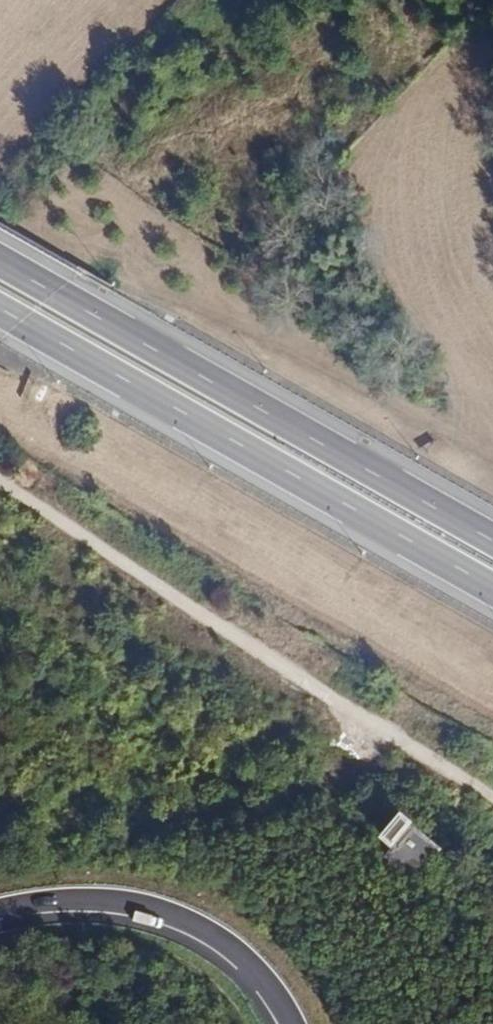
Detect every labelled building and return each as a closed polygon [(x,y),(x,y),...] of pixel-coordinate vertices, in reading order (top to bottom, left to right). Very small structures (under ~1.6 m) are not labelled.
[(413,881),(440,848),(397,813),(377,837),(389,847),(381,856),(413,881)]
